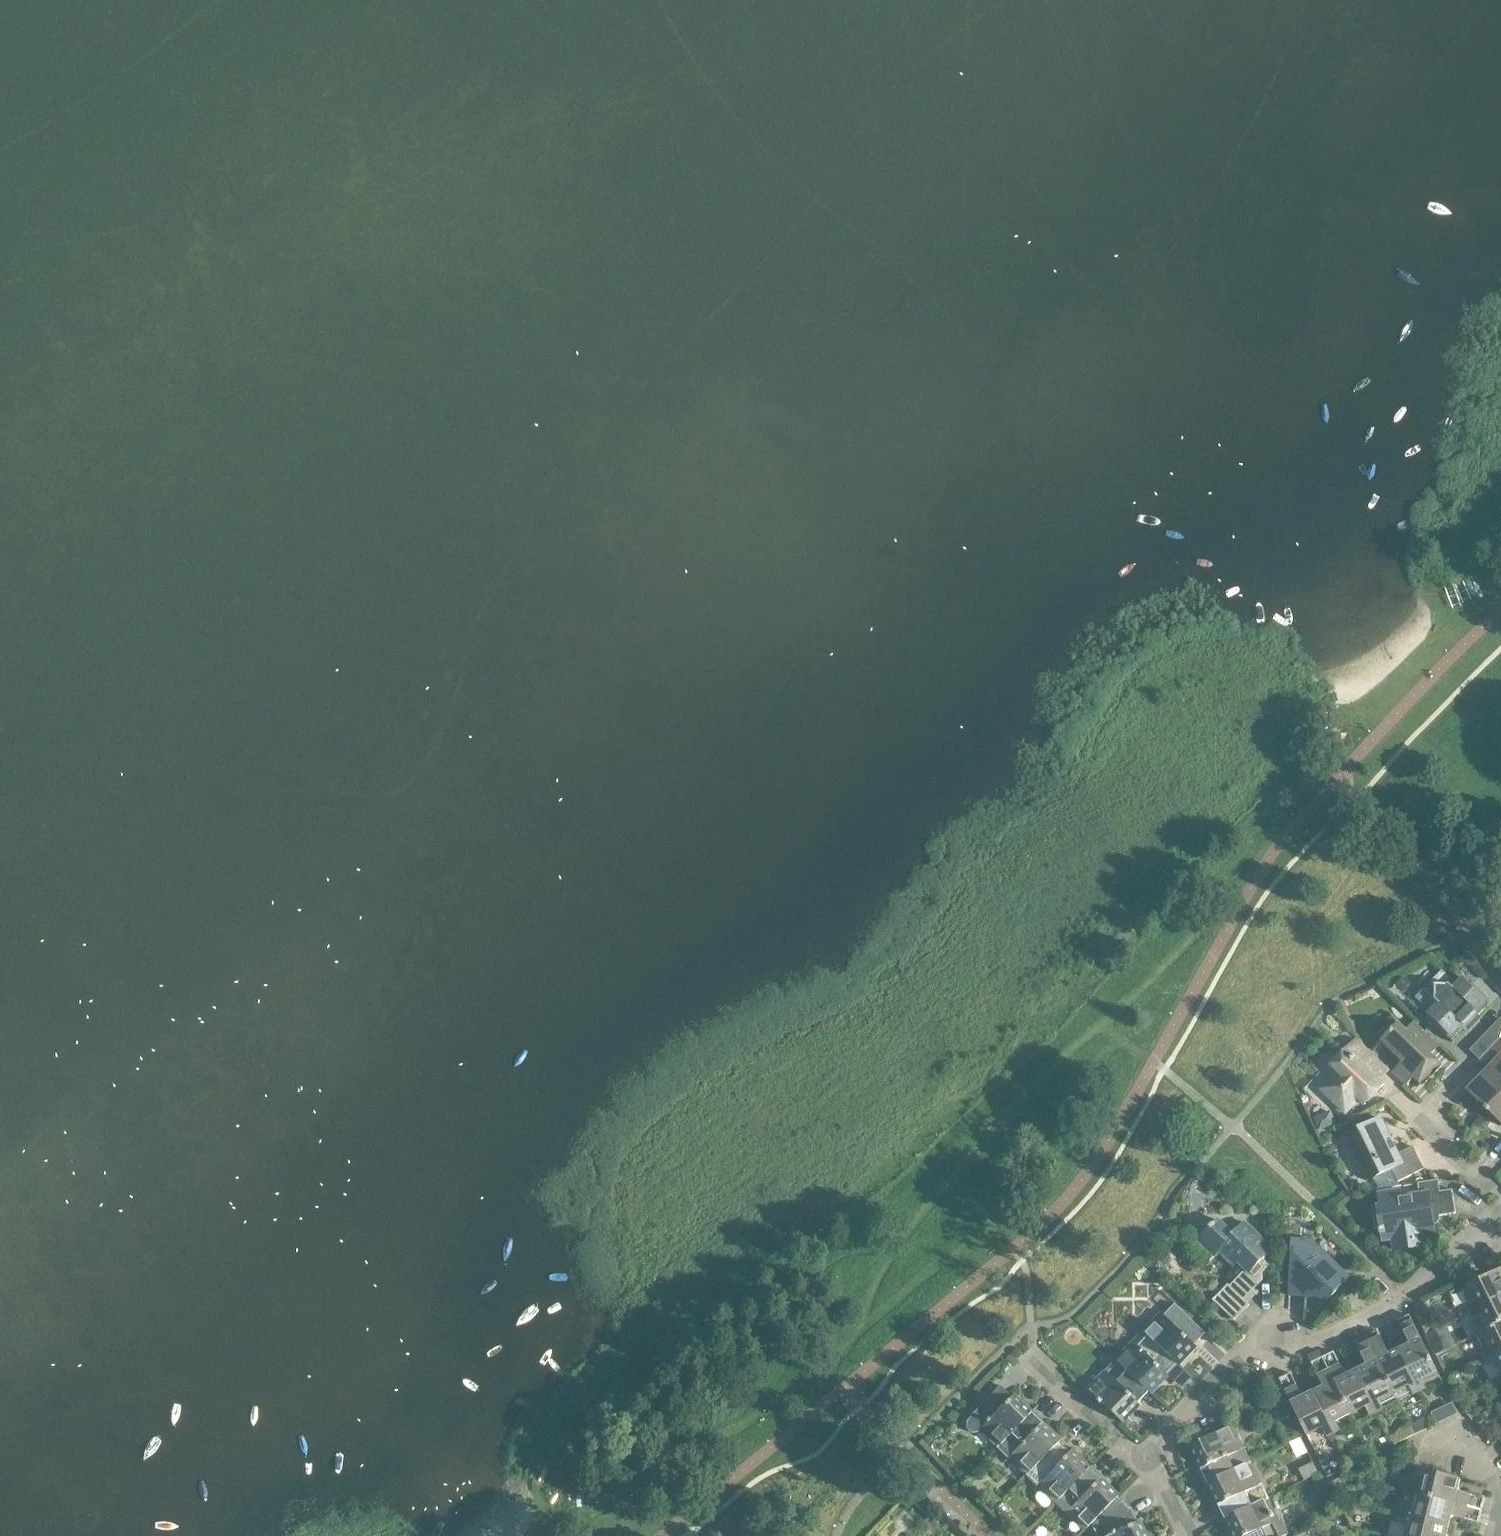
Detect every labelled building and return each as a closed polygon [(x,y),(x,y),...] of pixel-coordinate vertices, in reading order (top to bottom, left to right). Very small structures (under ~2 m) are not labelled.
[(1487,998),(1465,977),(1454,989),(1450,984),(1435,985),(1435,999),(1439,1003),(1426,1016),(1448,1038),(1487,998)] [(1432,1055),(1440,1046),(1415,1022),(1407,1031),(1399,1023),(1385,1038),(1407,1058),(1393,1073),(1407,1086),(1414,1078),(1420,1083),(1439,1062),(1432,1055)] [(1488,1110),(1500,1096),(1500,1039),(1481,1060),(1490,1069),(1469,1091),(1488,1110)] [(1380,1081),(1388,1072),(1356,1040),(1333,1065),(1339,1071),(1322,1089),(1346,1113),(1359,1099),(1365,1105),(1384,1085),(1380,1081)] [(1488,1110),(1500,1122),(1500,1096),(1488,1110)] [(1372,1180),(1393,1169),(1399,1182),(1425,1169),(1414,1147),(1399,1154),(1382,1119),(1350,1135),(1372,1180)] [(1433,1217),(1456,1214),(1453,1190),(1441,1192),(1439,1180),(1419,1183),(1420,1195),(1404,1198),(1402,1191),(1381,1194),(1383,1206),(1379,1207),(1384,1240),(1394,1239),(1396,1250),(1424,1246),(1422,1234),(1435,1232),(1433,1217)] [(1270,1266),(1263,1260),(1270,1252),(1264,1246),(1267,1243),(1246,1223),(1235,1235),(1219,1220),(1199,1241),(1215,1256),(1218,1253),(1234,1268),(1239,1263),(1247,1270),(1240,1277),(1250,1287),(1270,1266)] [(1330,1298),(1350,1278),(1313,1241),(1293,1240),(1290,1296),(1330,1298)] [(1471,1313),(1500,1299),(1500,1271),(1465,1289),(1473,1305),(1468,1307),(1471,1313)] [(1235,1320),(1249,1304),(1229,1285),(1215,1301),(1235,1320)] [(1486,1332),(1487,1333),(1500,1326),(1500,1299),(1471,1313),(1475,1320),(1479,1318),(1486,1332)] [(1162,1313),(1144,1331),(1180,1366),(1198,1347),(1196,1345),(1207,1334),(1176,1304),(1165,1315),(1162,1313)] [(1427,1334),(1437,1329),(1427,1307),(1416,1312),(1427,1334)] [(1411,1346),(1400,1351),(1420,1391),(1427,1388),(1424,1384),(1440,1376),(1410,1315),(1398,1321),(1411,1346)] [(1500,1352),(1500,1326),(1487,1333),(1486,1332),(1479,1336),(1487,1351),(1482,1353),(1485,1360),(1500,1352)] [(1180,1366),(1144,1331),(1116,1360),(1152,1395),(1180,1366)] [(1420,1391),(1400,1351),(1390,1356),(1378,1331),(1367,1337),(1397,1398),(1412,1390),(1414,1395),(1420,1391)] [(1397,1398),(1367,1337),(1355,1342),(1367,1367),(1357,1372),(1377,1412),(1384,1409),(1382,1405),(1397,1398)] [(1351,1414),(1323,1358),(1320,1350),(1308,1356),(1318,1376),(1324,1388),(1314,1393),(1334,1434),(1340,1430),(1336,1422),(1351,1414)] [(1377,1412),(1357,1372),(1347,1377),(1341,1365),(1334,1352),(1323,1358),(1351,1414),(1366,1407),(1371,1416),(1377,1412)] [(1485,1360),(1488,1366),(1497,1362),(1500,1370),(1500,1352),(1485,1360)] [(1124,1423),(1152,1395),(1116,1360),(1119,1363),(1109,1373),(1106,1371),(1089,1389),(1124,1423)] [(1327,1437),(1334,1434),(1314,1393),(1304,1398),(1292,1373),(1280,1379),(1308,1436),(1323,1428),(1327,1437)] [(1000,1386),(971,1417),(968,1420),(966,1423),(966,1426),(968,1430),(972,1433),(976,1433),(980,1430),(997,1449),(1032,1413),(1014,1395),(1012,1397),(1000,1386)] [(1271,1405),(1279,1423),(1282,1421),(1292,1417),(1283,1399),(1271,1405)] [(1475,1411),(1468,1416),(1472,1421),(1478,1417),(1475,1411)] [(1026,1477),(1061,1440),(1032,1413),(997,1449),(1026,1477)] [(1206,1485),(1252,1462),(1245,1448),(1244,1449),(1233,1427),(1189,1448),(1200,1470),(1199,1471),(1206,1485)] [(1056,1504),(1090,1468),(1061,1440),(1026,1477),(1056,1504)] [(1094,1471),(1106,1460),(1099,1451),(1086,1461),(1094,1471)] [(1224,1521),(1270,1498),(1252,1462),(1206,1485),(1224,1521)] [(1313,1462),(1299,1469),(1304,1481),(1319,1473),(1313,1462)] [(1085,1531),(1091,1525),(1116,1498),(1119,1496),(1090,1468),(1056,1504),(1085,1531)] [(1416,1495),(1482,1511),(1485,1499),(1458,1492),(1461,1480),(1418,1469),(1416,1477),(1420,1478),(1416,1495)] [(1482,1511),(1416,1495),(1412,1511),(1408,1510),(1406,1517),(1449,1528),(1452,1516),(1479,1523),(1482,1511)] [(1140,1521),(1137,1522),(1130,1508),(1128,1509),(1116,1498),(1091,1525),(1096,1535),(1147,1535),(1140,1521)] [(1224,1521),(1231,1535),(1286,1535),(1288,1535),(1270,1498),(1224,1521)] [(1449,1528),(1406,1517),(1404,1524),(1409,1525),(1406,1535),(1447,1535),(1449,1528)]
